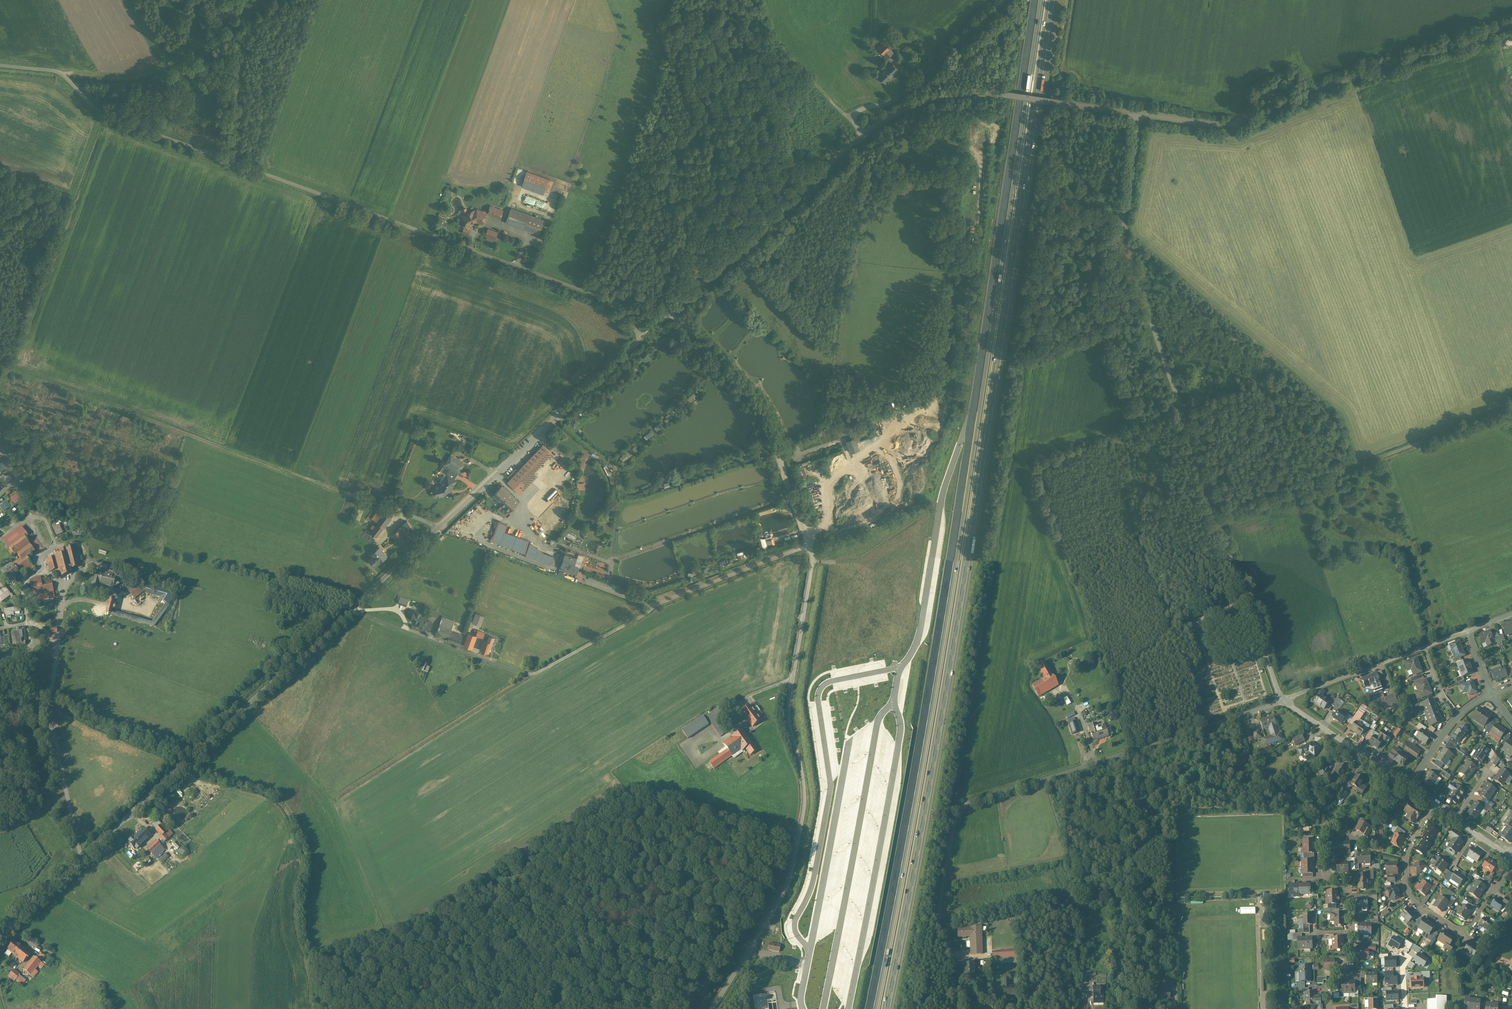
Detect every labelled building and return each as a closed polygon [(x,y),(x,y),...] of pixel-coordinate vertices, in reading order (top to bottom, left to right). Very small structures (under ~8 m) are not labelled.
[(883,40),(876,47),(888,59),(895,53),(883,40)] [(876,74),(886,83),(900,70),(891,61),(876,74)] [(819,94),(821,91),(814,85),(812,87),(819,94)] [(550,177),(528,169),(528,171),(522,186),(545,193),(550,177)] [(505,208),(492,203),(489,212),(501,217),(505,208)] [(546,219),(512,206),(507,221),(540,233),(546,219)] [(463,213),(460,222),(471,227),(473,223),(477,221),(484,223),(488,212),(477,207),(463,213)] [(499,230),(489,227),(486,235),(496,239),(499,230)] [(653,346),(658,350),(663,344),(659,340),(653,346)] [(648,352),(643,358),(647,362),(652,356),(648,352)] [(660,422),(654,427),(657,431),(663,425),(660,422)] [(852,452),(862,449),(858,437),(848,440),(852,452)] [(544,445),(508,482),(521,494),(538,476),(535,473),(553,454),(544,445)] [(625,453),(621,457),(624,461),(629,457),(625,453)] [(466,464),(450,454),(444,463),(460,473),(466,464)] [(0,462),(0,469),(2,472),(11,465),(6,458),(0,462)] [(559,481),(552,475),(561,465),(557,461),(544,475),(551,481),(544,488),(548,492),(559,481)] [(14,476),(9,472),(6,475),(4,472),(0,476),(0,479),(5,484),(14,476)] [(449,494),(457,480),(448,475),(442,484),(429,487),(432,498),(449,494)] [(520,504),(503,487),(493,496),(502,506),(497,510),(505,518),(520,504)] [(544,491),(531,505),(539,513),(552,499),(544,491)] [(15,504),(22,500),(18,493),(11,497),(15,504)] [(0,505),(4,511),(12,506),(8,500),(0,505)] [(377,537),(389,519),(375,510),(369,518),(377,523),(371,533),(377,537)] [(406,521),(390,535),(403,549),(409,544),(404,538),(413,530),(406,521)] [(498,521),(491,541),(551,564),(554,556),(545,553),(530,541),(505,532),(508,524),(498,521)] [(60,525),(53,527),(56,535),(63,533),(60,525)] [(16,553),(21,558),(22,560),(26,557),(30,554),(24,547),(29,543),(18,528),(3,540),(14,554),(16,553)] [(79,557),(76,546),(65,549),(66,554),(47,560),(50,572),(58,569),(61,577),(72,574),(71,568),(79,567),(78,561),(81,560),(80,557),(79,557)] [(375,565),(388,554),(380,546),(372,552),(376,557),(372,561),(375,565)] [(577,556),(565,552),(559,569),(577,575),(578,570),(573,568),(577,556)] [(36,570),(26,557),(22,560),(21,558),(12,565),(13,566),(19,574),(20,575),(27,571),(30,575),(36,570)] [(10,581),(19,574),(13,566),(4,573),(10,581)] [(109,575),(115,577),(118,577),(118,578),(119,579),(120,578),(121,573),(112,571),(110,570),(109,573),(109,575)] [(94,584),(100,586),(112,588),(115,577),(109,575),(109,573),(106,573),(106,574),(97,572),(94,584)] [(53,592),(52,585),(49,587),(43,580),(40,580),(39,578),(32,580),(33,580),(30,581),(33,596),(53,592)] [(141,586),(137,580),(127,588),(130,593),(141,586)] [(111,611),(114,600),(111,599),(107,612),(111,613),(110,615),(154,627),(170,606),(168,604),(174,596),(176,597),(179,593),(177,592),(148,584),(145,594),(160,598),(166,603),(152,622),(111,611)] [(1,603),(13,595),(7,586),(0,591),(0,601),(1,603)] [(897,612),(898,605),(879,601),(878,608),(897,612)] [(21,607),(6,608),(6,617),(12,616),(12,615),(22,614),(21,607)] [(431,608),(429,615),(437,617),(438,614),(439,611),(431,608)] [(1233,611),(1221,616),(1225,625),(1236,620),(1233,611)] [(485,616),(476,612),(472,622),(481,625),(485,616)] [(455,620),(442,616),(436,633),(449,637),(447,641),(460,646),(464,635),(451,630),(455,620)] [(422,618),(418,626),(429,630),(432,622),(422,618)] [(1502,627),(1504,631),(1505,631),(1507,635),(1511,634),(1511,623),(1502,627)] [(13,631),(14,645),(24,644),(24,630),(13,631)] [(472,633),(468,632),(463,644),(471,647),(475,636),(481,638),(482,634),(474,630),(472,633)] [(1490,631),(1478,635),(1481,644),(1487,641),(1489,646),(1494,644),(1490,631)] [(484,638),(480,649),(489,652),(492,642),(484,638)] [(1460,641),(1450,645),(1455,659),(1460,657),(1465,655),(1460,641)] [(1078,658),(1071,662),(1074,667),(1081,663),(1078,658)] [(1416,659),(1405,663),(1407,669),(1411,668),(1414,675),(1421,672),(1416,659)] [(1468,661),(1458,665),(1462,676),(1463,677),(1473,673),(1468,661)] [(424,665),(422,671),(428,673),(430,668),(428,667),(429,664),(425,663),(424,665)] [(1503,667),(1492,672),(1495,681),(1500,679),(1506,676),(1507,676),(1505,673),(1503,667)] [(1377,673),(1362,679),(1366,687),(1375,684),(1380,682),(1377,673)] [(1053,677),(1045,681),(1044,678),(1032,686),(1038,697),(1058,685),(1053,677)] [(1425,681),(1416,684),(1419,692),(1415,693),(1418,699),(1431,694),(1426,680),(1425,681)] [(1465,684),(1460,685),(1460,686),(1462,690),(1467,688),(1469,695),(1477,692),(1473,681),(1465,684)] [(1375,693),(1371,695),(1370,703),(1377,706),(1380,705),(1379,701),(1385,698),(1382,691),(1375,693)] [(1330,702),(1318,695),(1316,699),(1317,700),(1314,703),(1324,710),(1330,702)] [(1385,698),(1379,701),(1380,705),(1382,709),(1391,706),(1393,712),(1399,710),(1396,704),(1397,703),(1394,695),(1385,698)] [(1075,711),(1066,697),(1047,708),(1055,723),(1075,711)] [(1337,698),(1332,706),(1334,708),(1335,708),(1338,703),(1340,700),(1337,698)] [(1433,700),(1422,704),(1426,715),(1437,711),(1433,700)] [(754,703),(741,712),(752,727),(765,718),(754,703)] [(1338,703),(1335,708),(1334,708),(1332,711),(1335,713),(1341,705),(1338,703)] [(1353,718),(1350,723),(1353,725),(1357,719),(1359,721),(1368,708),(1363,704),(1353,718)] [(723,722),(728,719),(721,708),(708,715),(720,736),(728,732),(723,722)] [(1481,709),(1473,719),(1479,723),(1480,720),(1486,724),(1487,722),(1491,716),(1481,709)] [(1339,710),(1334,718),(1338,721),(1342,724),(1345,720),(1348,716),(1347,716),(1339,710)] [(1437,711),(1426,715),(1430,726),(1442,722),(1437,711)] [(1353,718),(1348,715),(1347,716),(1348,716),(1345,720),(1350,723),(1353,718)] [(703,716),(682,730),(688,739),(708,725),(703,716)] [(1069,719),(1073,734),(1080,732),(1076,717),(1069,719)] [(1273,717),(1260,721),(1262,730),(1263,729),(1269,727),(1272,736),(1271,736),(1265,738),(1267,745),(1282,741),(1280,733),(1278,734),(1275,726),(1276,725),(1273,717)] [(1499,721),(1494,718),(1490,724),(1494,727),(1496,724),(1499,721)] [(1356,722),(1351,730),(1361,737),(1361,736),(1366,729),(1366,728),(1362,726),(1356,722)] [(1426,728),(1419,723),(1416,728),(1421,731),(1422,730),(1424,731),(1426,728)] [(1105,727),(1098,730),(1096,724),(1089,726),(1093,741),(1108,736),(1105,727)] [(1494,727),(1491,732),(1500,739),(1502,737),(1505,732),(1506,731),(1496,724),(1494,727)] [(1460,726),(1452,738),(1460,744),(1461,743),(1460,742),(1467,732),(1460,726)] [(1368,728),(1367,727),(1366,728),(1366,729),(1361,736),(1365,739),(1371,730),(1368,728)] [(757,750),(742,730),(735,735),(741,743),(729,752),(732,755),(741,749),(742,751),(745,749),(750,755),(757,750)] [(1259,730),(1252,732),(1254,739),(1261,737),(1259,730)] [(1374,732),(1371,730),(1365,739),(1367,741),(1371,735),(1374,732)] [(1424,731),(1422,730),(1421,731),(1416,738),(1422,741),(1422,743),(1423,742),(1425,744),(1431,736),(1424,731)] [(1383,731),(1378,738),(1383,741),(1383,742),(1384,743),(1385,741),(1389,735),(1386,733),(1387,733),(1386,732),(1383,731)] [(1302,735),(1292,740),(1294,743),(1296,746),(1305,741),(1302,735)] [(1378,738),(1375,736),(1374,737),(1370,743),(1378,749),(1383,742),(1383,741),(1378,738)] [(1509,741),(1507,743),(1503,749),(1511,756),(1511,755),(1511,743),(1509,741)] [(1320,749),(1311,743),(1298,750),(1301,756),(1305,754),(1307,757),(1305,758),(1305,759),(1307,758),(1310,762),(1311,761),(1320,749)] [(1421,751),(1409,743),(1404,749),(1416,758),(1421,751)] [(1482,746),(1477,752),(1473,758),(1481,763),(1489,751),(1482,746)] [(726,749),(709,762),(714,769),(732,756),(726,749)] [(1444,749),(1437,760),(1445,765),(1444,764),(1447,761),(1447,762),(1452,754),(1444,749)] [(1399,752),(1397,755),(1392,752),(1389,756),(1394,760),(1398,763),(1398,762),(1403,765),(1403,766),(1408,759),(1403,755),(1405,753),(1401,751),(1399,753),(1399,752)] [(1468,762),(1460,773),(1464,776),(1462,779),(1462,781),(1464,782),(1466,782),(1476,768),(1474,766),(1468,762)] [(1348,769),(1341,765),(1337,770),(1336,770),(1335,773),(1342,778),(1348,769)] [(1501,769),(1494,780),(1502,785),(1508,776),(1506,774),(1507,773),(1501,769)] [(1451,776),(1443,770),(1440,774),(1448,780),(1451,776)] [(1438,778),(1428,771),(1422,781),(1431,788),(1438,778)] [(1364,780),(1357,776),(1353,781),(1351,784),(1358,789),(1361,785),(1364,780)] [(1463,785),(1455,779),(1451,784),(1455,787),(1455,786),(1460,789),(1463,785)] [(1496,790),(1487,784),(1480,795),(1484,798),(1488,801),(1496,790)] [(1367,788),(1361,785),(1358,789),(1357,790),(1363,794),(1367,788)] [(1460,789),(1455,786),(1455,787),(1447,798),(1457,804),(1465,792),(1460,789)] [(1488,801),(1484,798),(1481,801),(1484,804),(1488,806),(1490,803),(1488,801)] [(1482,807),(1475,802),(1467,813),(1476,819),(1482,809),(1483,808),(1482,807)] [(1413,806),(1410,804),(1405,811),(1410,815),(1407,819),(1414,823),(1417,819),(1422,812),(1413,806)] [(1488,806),(1484,804),(1482,807),(1483,808),(1482,809),(1487,812),(1490,808),(1488,806)] [(1369,826),(1360,821),(1356,830),(1362,834),(1363,834),(1365,830),(1366,831),(1367,829),(1369,826)] [(155,825),(153,823),(151,825),(168,843),(171,840),(169,837),(171,836),(166,831),(166,832),(157,822),(155,825)] [(1438,832),(1430,826),(1428,829),(1428,830),(1422,839),(1423,840),(1429,844),(1436,835),(1438,832)] [(1507,826),(1500,837),(1509,843),(1511,838),(1511,829),(1507,826)] [(1405,832),(1398,827),(1394,833),(1396,834),(1402,838),(1405,832)] [(144,828),(137,835),(139,837),(140,837),(144,841),(150,835),(144,828)] [(1366,831),(1365,830),(1363,834),(1362,834),(1367,837),(1370,830),(1367,829),(1366,831)] [(1461,835),(1454,830),(1451,835),(1454,837),(1455,837),(1458,840),(1461,835)] [(1402,838),(1396,834),(1391,843),(1399,848),(1404,839),(1402,838)] [(135,849),(144,841),(140,837),(139,837),(137,835),(129,842),(135,849)] [(1454,837),(1448,848),(1455,853),(1463,842),(1458,840),(1455,837),(1454,837)] [(1343,840),(1333,841),(1333,845),(1336,845),(1336,855),(1344,854),(1344,853),(1343,842),(1343,840)] [(1423,840),(1418,847),(1416,850),(1424,856),(1426,852),(1431,845),(1429,844),(1423,840)] [(163,848),(156,841),(147,849),(154,856),(163,848)] [(1472,850),(1468,847),(1462,855),(1466,858),(1468,856),(1472,850)] [(1482,854),(1473,848),(1472,850),(1468,856),(1477,862),(1482,854)] [(168,856),(166,853),(158,860),(161,863),(168,856)] [(1369,854),(1358,854),(1358,859),(1358,864),(1359,864),(1369,863),(1370,863),(1370,853),(1369,853),(1369,854)] [(1435,858),(1431,863),(1430,865),(1434,867),(1440,859),(1436,857),(1435,858)] [(1488,858),(1482,867),(1483,868),(1482,870),(1492,877),(1494,873),(1493,872),(1498,865),(1494,863),(1495,862),(1492,860),(1491,861),(1488,858)] [(1448,865),(1440,859),(1434,867),(1434,868),(1442,873),(1445,869),(1448,865)] [(1348,862),(1337,863),(1337,873),(1348,873),(1348,862)] [(1420,862),(1412,867),(1417,875),(1422,872),(1426,866),(1420,862)] [(1397,863),(1386,863),(1386,874),(1398,874),(1397,863)] [(1445,869),(1442,873),(1440,876),(1444,879),(1449,871),(1445,869)] [(1374,879),(1373,870),(1365,870),(1365,874),(1370,874),(1371,879),(1374,879)] [(1449,871),(1444,879),(1449,882),(1451,879),(1454,875),(1449,871)] [(1465,878),(1456,872),(1454,875),(1451,879),(1460,885),(1465,878)] [(1365,874),(1358,875),(1358,879),(1358,884),(1358,889),(1368,889),(1368,879),(1371,879),(1370,874),(1365,874)] [(1431,887),(1423,881),(1417,890),(1425,895),(1429,890),(1431,887)] [(1476,881),(1476,882),(1468,893),(1477,899),(1485,887),(1480,885),(1476,881)] [(1437,885),(1433,883),(1431,887),(1429,890),(1433,892),(1437,885)] [(1310,884),(1298,885),(1299,895),(1310,894),(1310,884)] [(1295,885),(1289,885),(1290,895),(1294,895),(1294,897),(1299,896),(1299,895),(1298,885),(1295,885)] [(1391,887),(1387,889),(1390,897),(1394,896),(1400,894),(1397,885),(1391,887)] [(1337,891),(1327,891),(1327,905),(1328,905),(1336,904),(1338,904),(1337,891)] [(1448,902),(1440,897),(1434,905),(1432,903),(1431,904),(1442,912),(1446,906),(1449,902),(1448,902)] [(1507,897),(1502,903),(1504,905),(1508,908),(1511,903),(1511,901),(1507,897)] [(1367,908),(1367,898),(1357,898),(1357,908),(1367,908)] [(1455,901),(1451,899),(1448,902),(1449,902),(1446,906),(1450,909),(1455,901)] [(1502,903),(1496,899),(1491,906),(1499,912),(1503,906),(1504,905),(1502,903)] [(1473,905),(1468,902),(1464,907),(1469,910),(1473,905)] [(1464,907),(1461,905),(1457,909),(1458,910),(1456,914),(1464,920),(1471,911),(1464,907)] [(1415,916),(1408,908),(1401,915),(1408,923),(1411,920),(1415,916)] [(1343,913),(1334,914),(1331,914),(1331,920),(1334,920),(1335,925),(1344,925),(1343,913)] [(1312,914),(1303,914),(1303,925),(1309,925),(1312,925),(1312,914)] [(1423,921),(1419,918),(1415,924),(1418,926),(1419,927),(1423,921)] [(1492,923),(1485,918),(1479,926),(1487,931),(1492,923)] [(1419,927),(1418,929),(1423,932),(1430,922),(1425,919),(1423,921),(1419,927)] [(1415,924),(1411,920),(1408,923),(1406,925),(1409,927),(1411,930),(1411,929),(1415,924)] [(1422,935),(1421,935),(1422,936),(1422,935),(1426,939),(1429,935),(1429,936),(1432,931),(1433,929),(1436,926),(1430,922),(1423,932),(1422,935)] [(1371,924),(1360,924),(1359,935),(1371,935),(1372,934),(1372,932),(1371,930),(1370,930),(1371,924)] [(981,926),(970,927),(958,928),(958,936),(970,936),(971,954),(982,953),(981,926)] [(1432,931),(1429,936),(1429,935),(1426,939),(1431,941),(1436,934),(1432,931)] [(1454,938),(1444,931),(1438,940),(1446,945),(1448,947),(1451,944),(1454,938)] [(1302,938),(1298,938),(1298,940),(1298,949),(1312,948),(1312,937),(1302,938)] [(1398,950),(1402,943),(1394,937),(1387,946),(1392,949),(1393,947),(1398,950)] [(1334,938),(1332,938),(1332,940),(1329,940),(1329,945),(1330,946),(1332,946),(1333,950),(1344,950),(1344,946),(1343,945),(1343,938),(1334,938)] [(1409,950),(1413,945),(1406,940),(1403,945),(1407,947),(1406,948),(1409,950)] [(30,953),(15,942),(8,951),(23,963),(30,953)] [(770,943),(768,950),(779,952),(781,945),(770,943)] [(1478,949),(1469,943),(1464,951),(1473,957),(1477,951),(1478,949)] [(1451,944),(1448,947),(1446,945),(1444,948),(1450,952),(1454,946),(1451,944)] [(1411,950),(1418,954),(1421,950),(1414,945),(1411,950)] [(1002,957),(1002,963),(1020,962),(1020,949),(994,950),(994,957),(1002,957)] [(1368,950),(1358,950),(1358,959),(1368,959),(1369,952),(1369,950),(1368,950)] [(1477,951),(1473,957),(1472,958),(1477,962),(1482,954),(1477,951)] [(1428,960),(1418,954),(1414,961),(1417,963),(1417,964),(1420,966),(1421,965),(1424,967),(1428,960)] [(42,962),(34,956),(23,970),(33,978),(37,971),(35,970),(42,962)] [(1385,959),(1385,968),(1396,967),(1396,958),(1388,959),(1385,959)] [(1334,959),(1324,960),(1324,969),(1334,969),(1334,959)] [(973,963),(964,964),(964,976),(974,976),(973,963)] [(1311,966),(1299,967),(1300,981),(1311,980),(1311,966)] [(14,970),(8,977),(14,982),(20,975),(14,970)] [(1377,983),(1376,973),(1367,973),(1367,983),(1377,983)] [(1388,985),(1398,985),(1397,978),(1394,978),(1394,975),(1385,976),(1385,984),(1388,984),(1388,985)] [(1412,988),(1424,988),(1423,979),(1421,979),(1419,979),(1415,979),(1411,979),(1412,988)] [(785,990),(793,993),(796,985),(786,981),(785,985),(787,985),(785,990)] [(1102,987),(1097,988),(1097,994),(1093,994),(1093,1002),(1098,1002),(1098,1004),(1103,1003),(1103,1002),(1103,994),(1106,994),(1105,985),(1102,985),(1102,987)] [(1167,985),(1161,985),(1161,991),(1159,991),(1159,1000),(1169,999),(1169,991),(1167,991),(1167,985)] [(1015,986),(1004,986),(1004,995),(1015,995),(1015,986)] [(1309,992),(1306,992),(1306,998),(1303,998),(1303,1001),(1306,1001),(1306,1005),(1307,1005),(1314,1005),(1321,1005),(1320,996),(1314,996),(1314,992),(1309,992)] [(1386,992),(1387,1001),(1399,1000),(1398,992),(1391,992),(1386,992)] [(1436,996),(1436,1000),(1427,1000),(1427,1008),(1445,1008),(1445,1007),(1447,1007),(1446,996),(1436,996)] [(1470,999),(1470,998),(1465,998),(1464,1005),(1465,1005),(1464,1008),(1479,1008),(1479,1005),(1480,1000),(1470,999)] [(1369,1001),(1369,1008),(1378,1008),(1377,1000),(1369,1001)]
